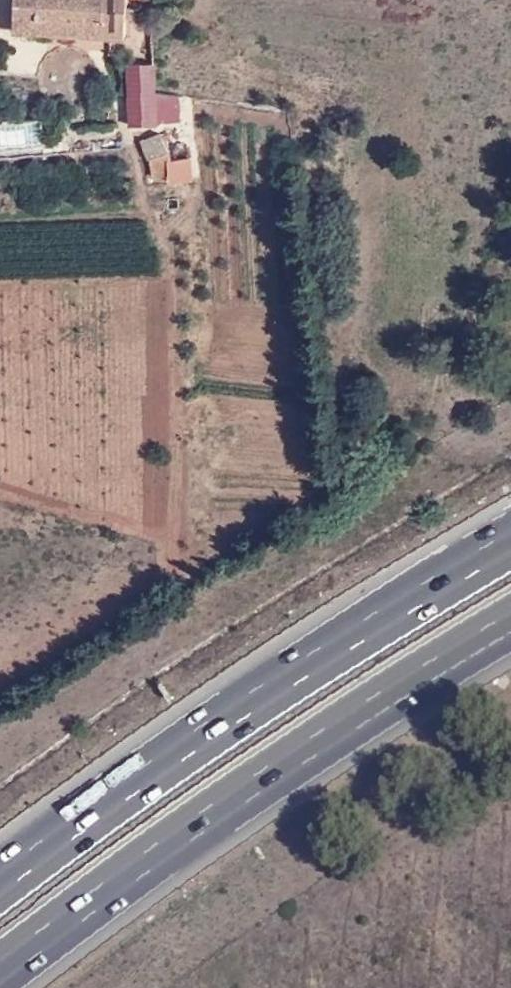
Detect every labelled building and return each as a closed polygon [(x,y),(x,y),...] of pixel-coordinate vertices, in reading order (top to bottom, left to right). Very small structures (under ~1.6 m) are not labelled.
[(10,22),(12,0),(0,0),(0,22),(10,22)] [(94,34),(123,37),(126,0),(12,0),(10,22),(10,27),(94,34)] [(125,80),(145,72),(136,50),(116,58),(125,80)] [(137,100),(138,128),(157,128),(157,99),(153,100),(137,100)] [(147,175),(163,177),(154,140),(143,142),(147,175)] [(168,154),(170,177),(192,176),(190,152),(168,154)]
